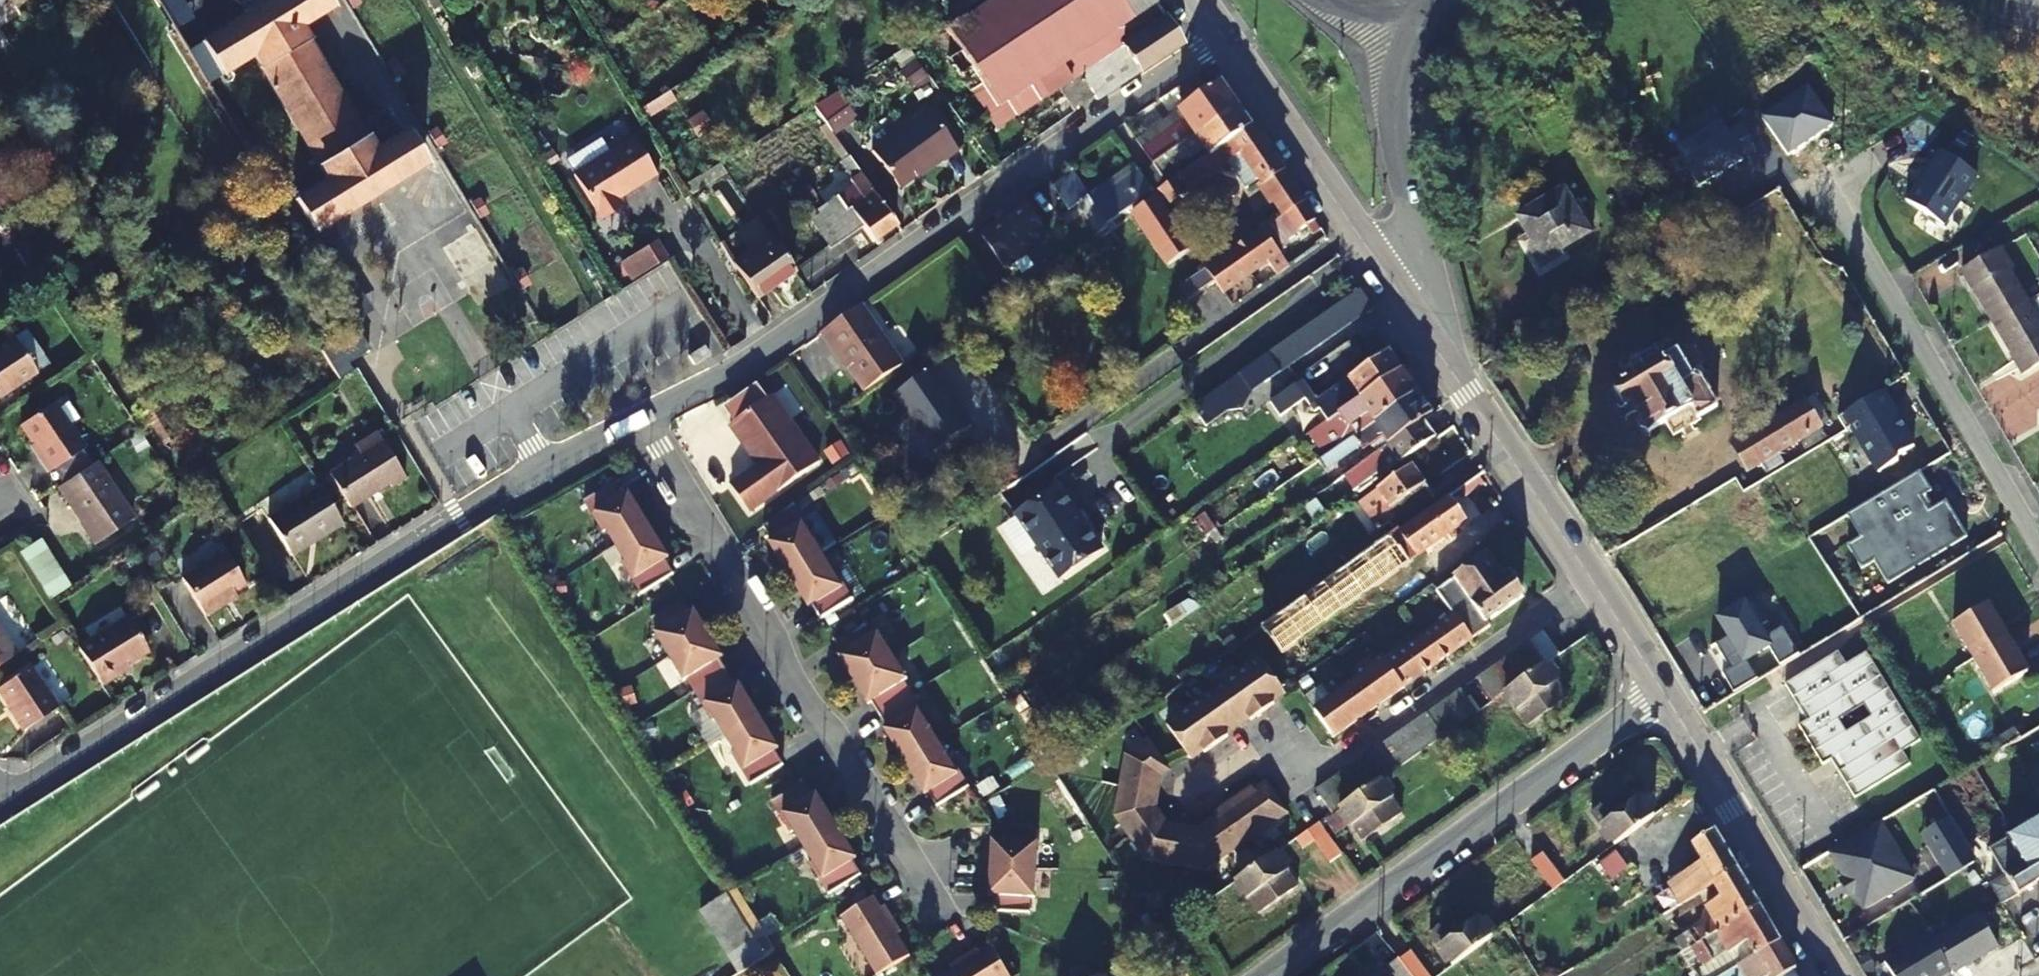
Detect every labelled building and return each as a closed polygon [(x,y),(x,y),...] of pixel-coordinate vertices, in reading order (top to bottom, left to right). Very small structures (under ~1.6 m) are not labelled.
[(100,0),(72,0),(80,14),(100,0)] [(183,0),(157,0),(176,31),(195,19),(183,0)] [(326,0),(274,0),(189,52),(208,85),(251,59),(325,182),(294,201),(313,234),(426,165),(407,133),(375,152),(301,29),(332,10),(326,0)] [(948,106),(970,92),(980,86),(994,106),(1004,101),(1013,116),(1057,87),(1078,74),(1160,20),(1150,5),(1128,19),(1107,33),(1086,0),(991,0),(945,30),(942,26),(907,48),(948,106)] [(950,20),(980,0),(938,0),(950,20)] [(1128,19),(1116,0),(1086,0),(1107,33),(1128,19)] [(1128,19),(1150,5),(1147,0),(1116,0),(1128,19)] [(11,3),(0,8),(0,23),(17,15),(11,3)] [(1078,74),(1092,96),(1095,100),(1178,45),(1160,20),(1078,74)] [(1072,110),(1092,96),(1078,74),(1057,87),(1072,110)] [(1187,106),(1208,91),(1197,75),(1176,90),(1187,106)] [(1237,109),(1220,83),(1208,91),(1187,106),(1134,141),(1152,167),(1237,109)] [(970,92),(994,128),(1013,116),(1004,101),(994,106),(980,86),(970,92)] [(836,92),(813,106),(828,132),(851,118),(836,92)] [(1204,150),(1208,156),(1250,127),(1237,109),(1152,167),(1153,168),(1141,176),(1153,195),(1165,186),(1161,178),(1204,150)] [(927,111),(868,149),(894,186),(936,157),(939,160),(954,150),(927,111)] [(1631,118),(1621,124),(1629,137),(1639,131),(1631,118)] [(1259,180),(1273,202),(1293,189),(1250,127),(1208,156),(1165,186),(1153,195),(1152,196),(1154,199),(1132,215),(1168,266),(1191,250),(1163,209),(1228,165),(1245,190),(1259,180)] [(579,172),(606,217),(621,208),(616,200),(656,176),(634,139),(579,172)] [(895,226),(847,157),(840,162),(852,180),(849,181),(854,190),(837,201),(835,198),(826,205),(828,208),(848,236),(861,227),(871,243),(895,226)] [(690,194),(725,173),(720,165),(685,186),(690,194)] [(1133,165),(1104,185),(1111,195),(1140,175),(1133,165)] [(579,172),(575,175),(601,220),(606,217),(579,172)] [(1111,195),(1104,185),(1086,197),(1072,175),(1052,188),(1068,211),(1077,204),(1096,235),(1109,226),(1152,196),(1153,195),(1141,176),(1140,175),(1111,195)] [(840,178),(824,188),(829,195),(844,185),(840,178)] [(1278,255),(1285,250),(1281,244),(1314,222),(1294,192),(1293,189),(1273,202),(1283,217),(1262,230),(1263,232),(1278,255)] [(1559,251),(1591,232),(1570,195),(1565,198),(1562,194),(1519,219),(1535,247),(1544,260),(1559,251)] [(1047,238),(1018,196),(998,210),(1004,218),(979,235),(1002,269),(1047,238)] [(810,220),(830,249),(848,236),(828,208),(810,220)] [(470,294),(503,274),(476,229),(443,250),(470,294)] [(1268,263),(1275,274),(1293,262),(1285,250),(1278,255),(1263,232),(1205,272),(1222,296),(1268,263)] [(771,238),(731,266),(755,299),(794,271),(771,238)] [(658,242),(617,259),(625,278),(666,262),(658,242)] [(1542,271),(1564,258),(1559,251),(1544,260),(1535,247),(1529,250),(1542,271)] [(1961,274),(1993,325),(2027,304),(2024,298),(2007,271),(2011,269),(2000,251),(1961,274)] [(479,309),(512,288),(503,274),(470,294),(479,309)] [(1372,309),(1359,290),(1117,458),(1124,468),(1133,481),(1241,407),(1238,402),(1372,309)] [(1993,325),(2022,376),(2038,366),(2038,324),(2030,309),(2027,304),(1993,325)] [(864,392),(900,367),(858,308),(820,334),(830,349),(832,348),(864,392)] [(0,349),(0,396),(37,371),(16,339),(0,349)] [(1646,428),(1649,432),(1686,409),(1694,422),(1716,409),(1718,405),(1702,379),(1694,377),(1678,350),(1673,353),(1667,343),(1625,367),(1631,378),(1615,388),(1628,408),(1633,405),(1640,416),(1635,420),(1641,429),(1646,428)] [(703,346),(688,356),(693,365),(708,355),(703,346)] [(1303,399),(1294,386),(1245,420),(1254,434),(1304,400),(1314,415),(1319,413),(1326,423),(1400,372),(1387,354),(1338,388),(1332,380),(1303,399)] [(949,393),(934,370),(893,397),(933,455),(970,429),(954,406),(950,405),(944,397),(949,393)] [(1326,423),(1303,439),(1318,461),(1414,394),(1400,372),(1326,423)] [(1839,419),(1847,432),(1852,429),(1879,475),(1898,463),(1899,457),(1914,448),(1891,412),(1893,410),(1883,393),(1839,419)] [(1420,423),(1430,416),(1414,394),(1318,461),(1324,471),(1359,447),(1362,451),(1370,445),(1376,454),(1420,423)] [(817,464),(770,396),(728,426),(741,444),(743,443),(748,451),(747,453),(756,466),(727,486),(747,514),(817,464)] [(1805,402),(1783,415),(1799,442),(1806,452),(1827,439),(1821,429),(1805,402)] [(54,403),(21,425),(43,458),(40,459),(49,473),(85,449),(54,403)] [(1342,477),(1355,497),(1433,441),(1420,423),(1376,454),(1342,477)] [(1784,465),(1778,455),(1761,428),(1732,446),(1748,473),(1760,465),(1761,465),(1763,464),(1769,474),(1784,465)] [(361,455),(330,475),(350,509),(388,484),(390,488),(406,478),(377,433),(355,446),(361,455)] [(845,455),(838,445),(824,455),(831,465),(845,455)] [(97,544),(135,519),(97,462),(60,487),(97,544)] [(1433,500),(1409,467),(1358,504),(1377,533),(1388,525),(1391,530),(1433,500)] [(1921,473),(1848,516),(1861,539),(1849,547),(1863,570),(1876,563),(1889,585),(1968,538),(1947,502),(1930,512),(1922,499),(1933,493),(1921,473)] [(627,496),(618,482),(585,502),(604,533),(607,532),(616,547),(650,527),(630,494),(627,496)] [(342,525),(319,488),(268,519),(292,557),(342,525)] [(1059,581),(1102,551),(1058,488),(1016,518),(1059,581)] [(1389,538),(1406,562),(1462,523),(1447,503),(1407,531),(1404,527),(1389,538)] [(813,539),(792,506),(761,528),(770,542),(766,544),(787,577),(820,555),(810,540),(813,539)] [(1216,532),(1204,516),(1195,522),(1206,538),(1208,537),(1216,532)] [(670,560),(650,527),(616,547),(626,562),(623,564),(642,595),(667,580),(675,576),(666,562),(670,560)] [(1213,546),(1222,540),(1216,532),(1208,537),(1213,546)] [(1375,547),(1368,536),(1340,556),(1347,567),(1375,547)] [(1261,628),(1280,654),(1407,564),(1406,562),(1389,538),(1375,547),(1347,567),(1261,628)] [(66,580),(49,552),(27,566),(44,594),(66,580)] [(224,552),(181,578),(205,616),(225,604),(222,599),(245,585),(224,552)] [(830,571),(820,555),(787,577),(808,609),(811,607),(820,620),(823,618),(852,600),(832,569),(830,571)] [(1383,661),(1313,711),(1331,736),(1488,628),(1485,624),(1522,599),(1512,582),(1511,582),(1508,578),(1502,582),(1485,558),(1483,559),(1476,557),(1470,562),(1469,568),(1434,592),(1451,617),(1385,664),(1383,661)] [(1911,605),(1904,594),(1893,600),(1900,612),(1911,605)] [(691,613),(683,600),(680,603),(652,620),(659,633),(656,634),(671,658),(710,634),(695,610),(691,613)] [(2004,635),(1987,606),(1952,626),(1973,661),(2006,641),(2003,636),(2004,635)] [(78,647),(101,684),(119,673),(117,669),(147,651),(126,617),(78,647)] [(853,680),(892,656),(877,632),(874,634),(866,621),(837,639),(835,641),(843,654),(838,656),(853,680)] [(16,654),(0,629),(0,665),(16,654)] [(725,658),(710,634),(671,658),(685,682),(688,681),(696,693),(729,673),(721,661),(725,658)] [(1542,634),(1475,680),(1492,703),(1504,694),(1544,666),(1559,656),(1542,634)] [(2006,641),(1973,661),(1993,695),(2027,674),(2012,647),(2010,647),(2006,641)] [(1919,743),(1865,654),(1845,666),(1837,653),(1785,685),(1799,710),(1804,707),(1812,719),(1798,727),(1822,767),(1840,756),(1847,768),(1838,773),(1854,800),(1908,767),(1901,754),(1919,743)] [(907,680),(892,656),(853,680),(868,704),(871,702),(879,714),(887,709),(911,694),(904,682),(907,680)] [(1259,658),(1164,723),(1180,747),(1274,680),(1259,658)] [(1337,693),(1330,679),(1336,675),(1328,661),(1297,678),(1313,706),(1337,693)] [(1544,666),(1504,694),(1528,726),(1567,698),(1544,666)] [(0,688),(0,693),(15,713),(13,714),(24,730),(59,706),(45,685),(42,687),(29,668),(0,688)] [(737,687),(729,673),(696,693),(715,725),(718,723),(727,738),(761,717),(741,685),(737,687)] [(1249,718),(1272,703),(1270,700),(1282,692),(1274,680),(1180,747),(1188,757),(1201,748),(1202,751),(1226,735),(1224,732),(1247,717),(1249,718)] [(1458,691),(1426,714),(1441,737),(1475,715),(1458,691)] [(931,726),(911,694),(887,709),(879,714),(888,728),(884,730),(904,763),(938,742),(928,727),(931,726)] [(1426,714),(1315,790),(1330,814),(1441,737),(1426,714)] [(781,750),(761,717),(727,738),(736,754),(734,755),(753,787),(777,771),(783,768),(785,767),(777,753),(781,750)] [(1442,738),(1449,748),(1460,740),(1453,730),(1442,738)] [(2013,730),(1992,743),(1999,754),(2020,742),(2013,730)] [(1120,789),(1160,761),(1147,740),(1126,754),(1120,789)] [(947,757),(938,742),(904,763),(925,796),(928,794),(937,807),(969,787),(950,756),(947,757)] [(1165,824),(1154,810),(1160,774),(1167,770),(1160,761),(1120,789),(1115,817),(1146,860),(1208,871),(1289,815),(1266,783),(1249,795),(1247,791),(1220,809),(1223,813),(1205,824),(1208,827),(1203,831),(1165,824)] [(1361,842),(1403,813),(1379,782),(1338,810),(1361,842)] [(815,797),(806,783),(796,789),(774,803),(793,834),(795,833),(805,848),(838,827),(818,794),(815,797)] [(1611,848),(1652,817),(1628,785),(1588,814),(1611,848)] [(1691,798),(1682,804),(1695,826),(1703,819),(1691,798)] [(2038,884),(2038,820),(1988,851),(2004,877),(1989,886),(2001,906),(2038,884)] [(1913,882),(1879,824),(1832,852),(1865,910),(1913,882)] [(991,869),(1038,870),(1039,841),(1035,841),(1035,826),(998,825),(998,840),(992,840),(991,869)] [(1329,863),(1339,855),(1317,825),(1307,832),(1313,842),(1329,863)] [(858,860),(838,827),(805,848),(814,863),(811,865),(830,896),(855,881),(860,878),(863,876),(854,862),(858,860)] [(1301,850),(1313,842),(1307,832),(1295,840),(1301,850)] [(1665,883),(1678,905),(1711,884),(1734,871),(1711,832),(1690,845),(1700,862),(1665,883)] [(1977,863),(1967,845),(1939,862),(1949,880),(1977,863)] [(1616,852),(1600,864),(1609,875),(1624,863),(1616,852)] [(1273,856),(1234,883),(1258,916),(1298,888),(1274,855),(1273,856)] [(1562,884),(1540,855),(1529,863),(1551,893),(1562,884)] [(1038,898),(1038,870),(991,869),(991,897),(996,897),(996,912),(1033,913),(1033,898),(1038,898)] [(1734,871),(1711,884),(1719,897),(1704,906),(1711,919),(1692,930),(1695,935),(1690,938),(1686,933),(1672,941),(1680,954),(1693,946),(1757,909),(1734,871)] [(713,930),(740,974),(776,950),(738,888),(701,910),(713,930)] [(876,898),(873,900),(843,918),(878,975),(881,975),(912,957),(904,943),(899,943),(897,938),(904,934),(888,907),(883,910),(876,898)] [(1467,905),(1427,934),(1451,967),(1491,937),(1467,905)] [(1693,946),(1701,957),(1698,959),(1702,968),(1692,974),(1693,975),(1723,975),(1778,943),(1757,909),(1693,946)] [(1980,916),(1935,943),(1953,973),(1954,975),(1999,949),(1980,916)] [(1931,938),(1886,965),(1892,975),(1948,975),(1953,973),(1935,943),(1931,938)] [(1794,969),(1778,943),(1723,975),(1783,975),(1794,969)] [(994,948),(982,955),(979,951),(953,967),(957,974),(954,975),(1010,975),(994,948)] [(1409,975),(1426,975),(1408,954),(1398,962),(1409,975)] [(1398,962),(1387,969),(1392,975),(1409,975),(1398,962)]
